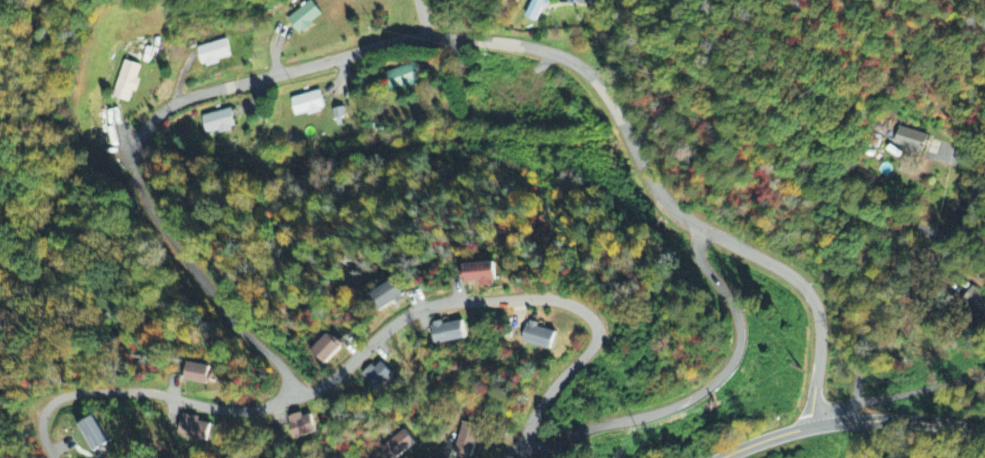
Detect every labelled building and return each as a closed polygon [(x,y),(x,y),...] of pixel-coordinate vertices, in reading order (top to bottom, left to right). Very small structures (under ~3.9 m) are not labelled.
[(548,0),(533,0),(525,18),(537,24),(548,0)] [(322,16),(309,1),(286,21),(299,36),(322,16)] [(231,60),(225,40),(196,49),(201,68),(231,60)] [(130,104),(137,81),(136,80),(140,67),(122,61),(110,98),(130,104)] [(391,93),(420,84),(414,65),(385,74),(391,93)] [(291,98),(294,117),(324,113),(321,93),(291,98)] [(346,118),(344,109),(333,111),(335,121),(346,118)] [(236,130),(231,110),(201,117),(206,137),(236,130)] [(922,156),(926,135),(897,129),(893,146),(906,148),(905,153),(922,156)] [(467,262),(499,260),(500,279),(497,279),(497,284),(483,285),(483,280),(469,282),(467,262)] [(405,300),(397,283),(370,295),(378,312),(405,300)] [(963,299),(984,315),(984,296),(972,287),(963,299)] [(463,322),(443,326),(442,322),(432,324),(436,346),(466,341),(463,322)] [(553,351),(558,332),(528,324),(523,344),(553,351)] [(323,365),(342,348),(330,334),(311,352),(323,365)] [(395,376),(378,362),(363,379),(379,394),(395,376)] [(213,368),(187,364),(184,382),(209,387),(213,368)] [(311,413),(289,420),(296,441),(318,434),(311,413)] [(212,425),(199,423),(200,418),(182,416),(179,438),(209,443),(212,425)] [(107,447),(94,418),(78,425),(91,454),(107,447)] [(471,457),(480,428),(463,423),(454,453),(471,457)] [(387,457),(399,457),(417,448),(407,432),(380,447),(387,457)]
